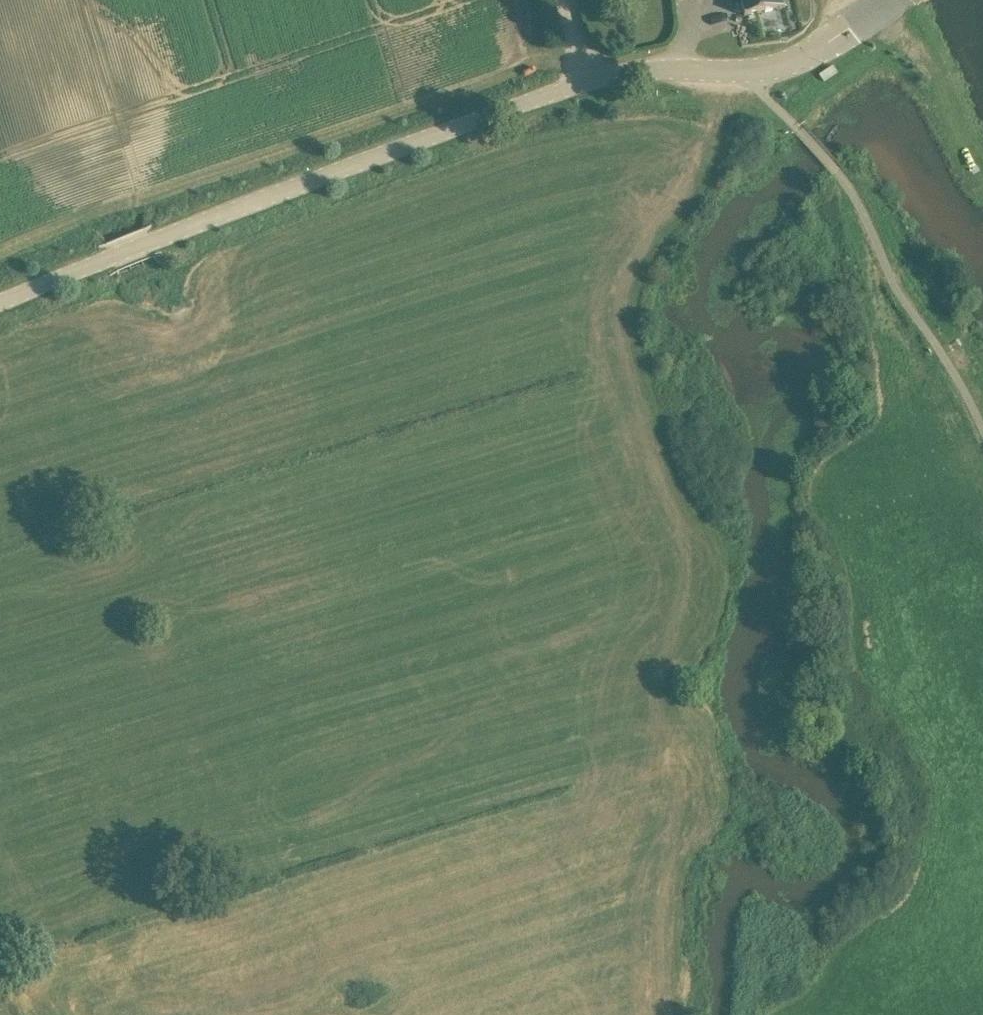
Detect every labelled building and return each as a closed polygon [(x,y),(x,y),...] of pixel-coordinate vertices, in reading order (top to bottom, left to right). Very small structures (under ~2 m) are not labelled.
[(784,0),(741,0),(744,17),(785,8),(784,0)]
